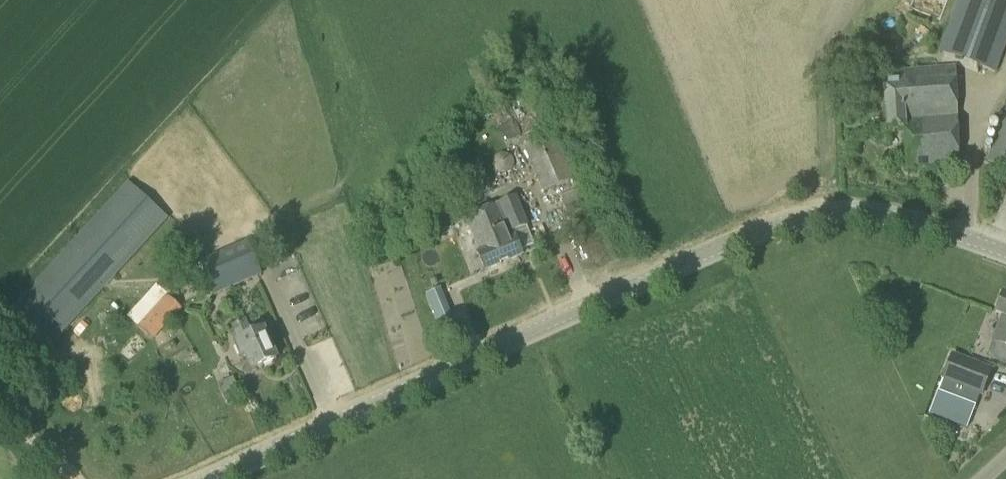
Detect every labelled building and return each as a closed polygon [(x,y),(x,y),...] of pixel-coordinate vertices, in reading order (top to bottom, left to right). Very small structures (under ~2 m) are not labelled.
[(1005,41),(1005,0),(959,0),(940,53),(994,73),(1005,41)] [(961,163),(956,69),(884,73),(887,129),(906,128),(908,166),(961,163)] [(543,192),(584,175),(565,131),(525,148),(543,192)] [(168,219),(128,182),(0,320),(0,328),(37,362),(168,219)] [(567,213),(591,203),(583,186),(560,196),(567,213)] [(484,269),(522,254),(512,231),(528,225),(516,198),(466,219),(480,252),(477,252),(484,269)] [(214,296),(262,275),(247,241),(199,262),(214,296)] [(153,341),(182,309),(166,295),(167,294),(156,284),(126,317),(153,341)] [(426,294),(432,309),(446,303),(440,289),(426,294)] [(313,309),(312,291),(292,293),(293,310),(313,309)] [(1002,294),(995,313),(1003,316),(993,341),(1005,346),(1005,295),(1002,294)] [(251,336),(244,320),(230,326),(237,342),(236,343),(242,357),(247,355),(253,370),(277,359),(264,331),(251,336)] [(982,394),(991,369),(952,354),(943,379),(982,394)] [(956,399),(948,422),(966,429),(975,406),(956,399)]
